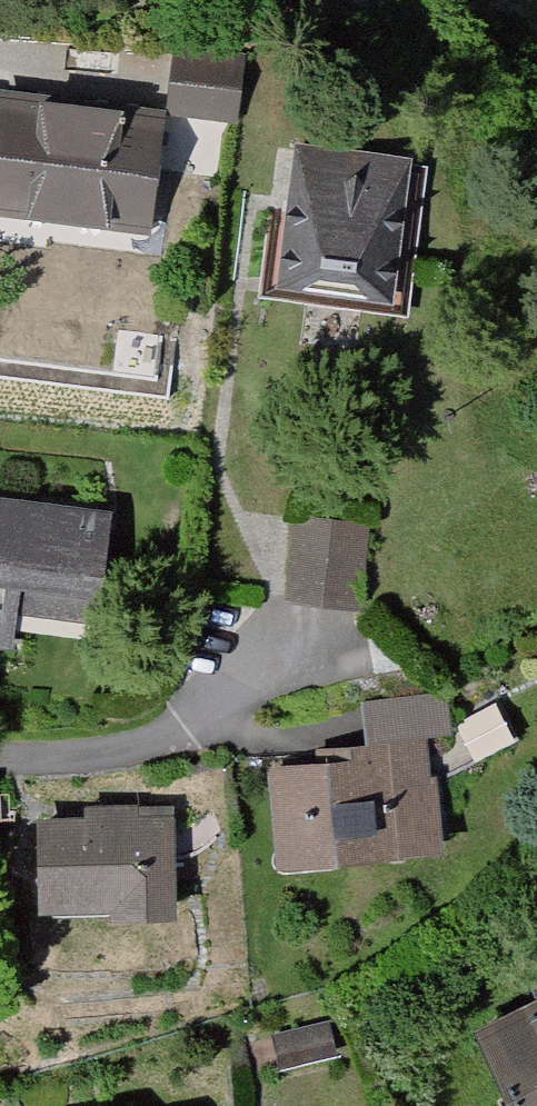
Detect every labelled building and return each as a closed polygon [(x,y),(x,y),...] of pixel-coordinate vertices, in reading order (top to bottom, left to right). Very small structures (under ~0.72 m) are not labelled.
[(246,140),(251,67),(180,62),(175,135),(246,140)] [(164,128),(48,121),(49,105),(0,102),(0,236),(157,246),(164,128)] [(419,166),(290,153),(274,306),(402,320),(419,166)] [(8,658),(12,626),(75,633),(78,605),(99,608),(109,514),(0,502),(0,657),(8,658)] [(370,519),(293,511),(285,598),(362,606),(370,519)] [(277,860),(442,842),(430,733),(453,730),(448,689),(362,698),(366,737),(328,741),(329,753),(266,760),(277,860)] [(85,799),(85,809),(37,809),(38,909),(176,908),(175,799),(85,799)] [(329,1016),(274,1030),(283,1065),(339,1050),(329,1016)] [(474,1047),(507,1105),(536,1105),(536,1034),(533,1036),(524,1019),(474,1047)]
